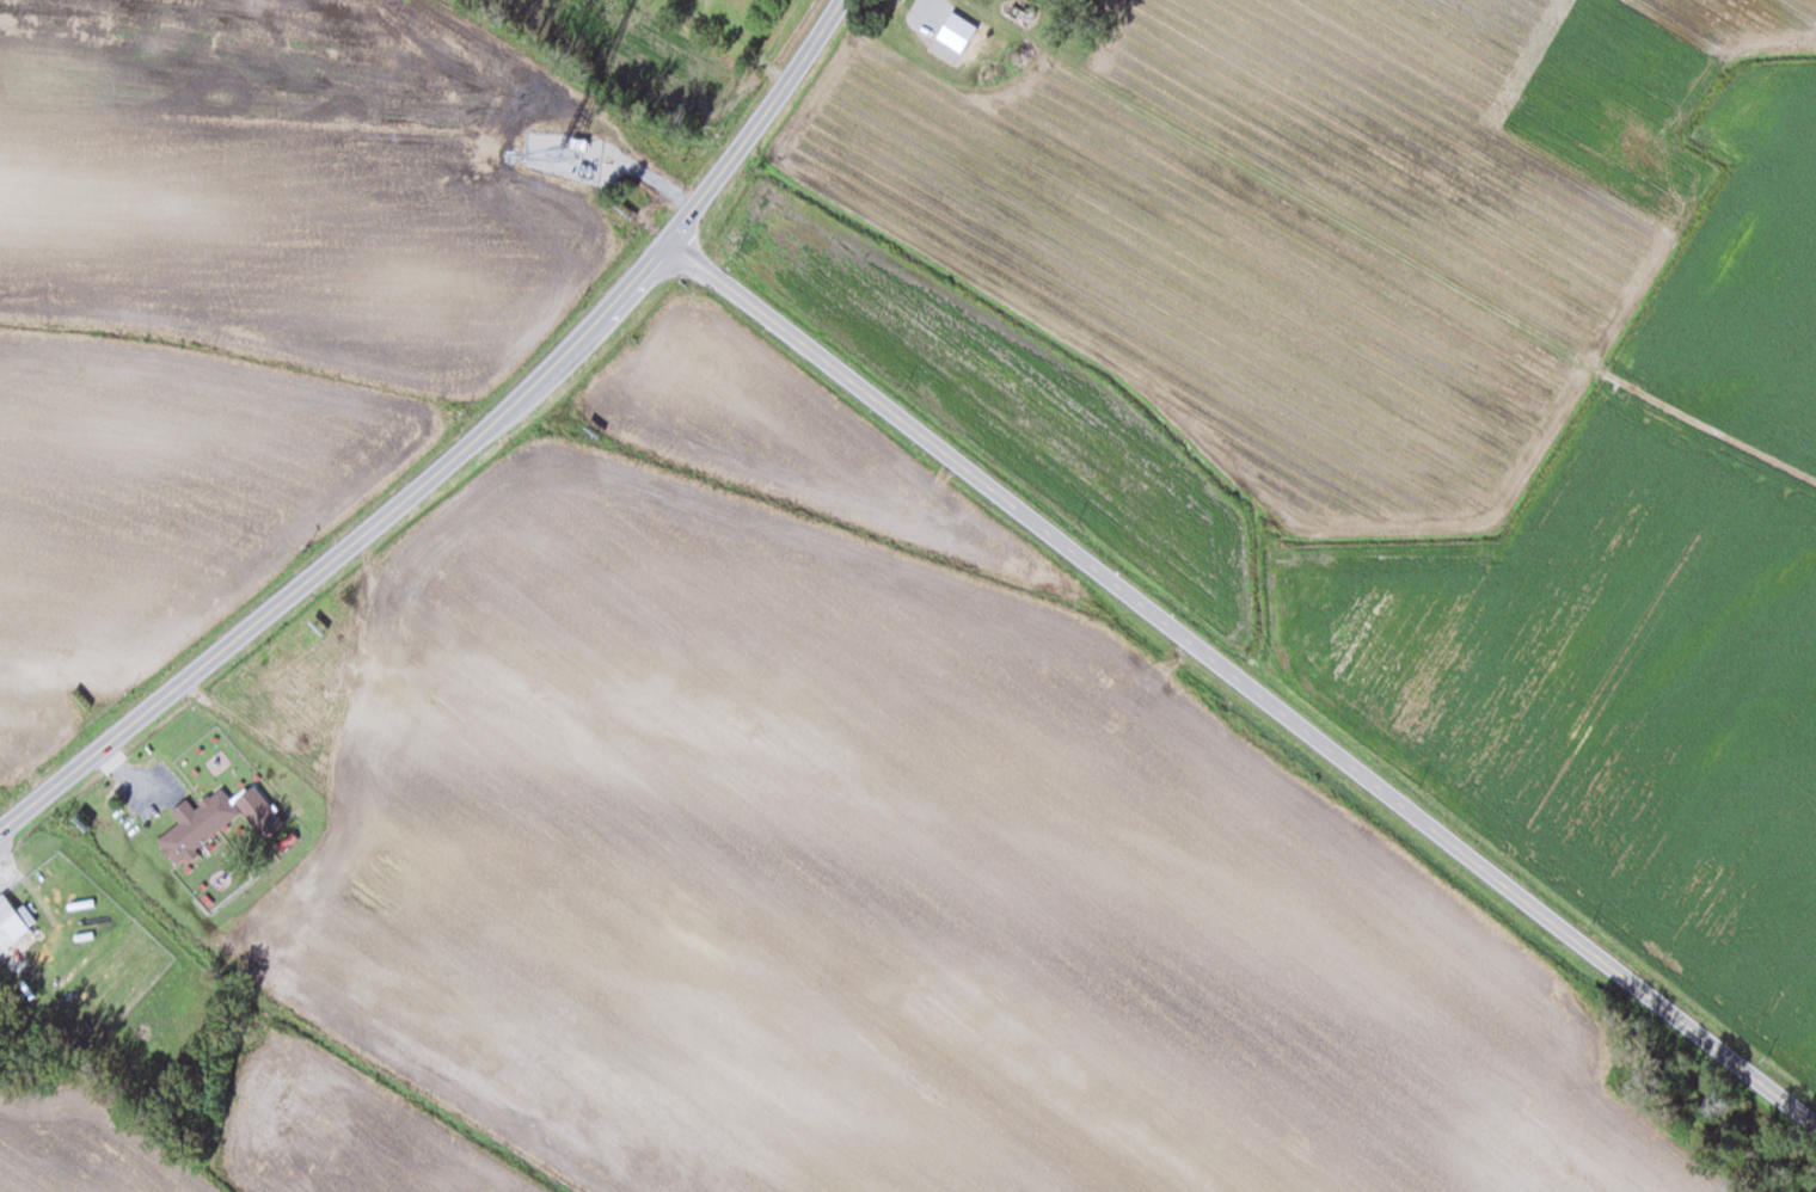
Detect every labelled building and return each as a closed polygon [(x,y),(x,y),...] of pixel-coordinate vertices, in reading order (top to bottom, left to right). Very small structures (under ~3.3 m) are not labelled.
[(961,55),(971,60),(964,73),(988,84),(1000,59),(1020,68),(1030,46),(1019,41),(1014,52),(972,32),(961,55)] [(241,816),(221,787),(193,807),(187,798),(169,810),(178,823),(155,839),(172,863),(241,816)] [(31,930),(5,891),(0,894),(0,950),(31,930)]
